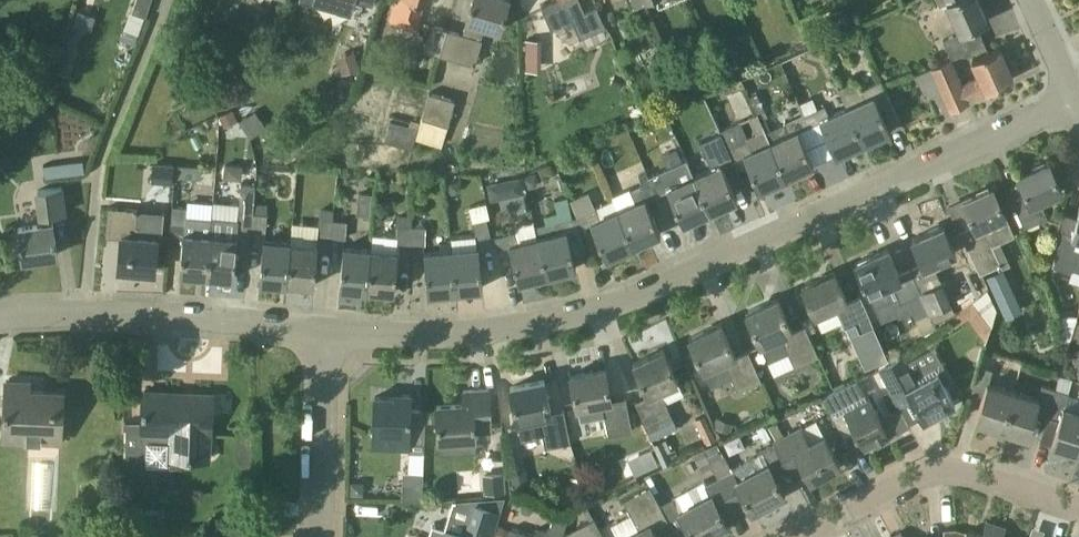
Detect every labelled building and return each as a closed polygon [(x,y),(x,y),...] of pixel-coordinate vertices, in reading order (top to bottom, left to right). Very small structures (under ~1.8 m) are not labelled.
[(128,20),(138,24),(142,13),(146,15),(152,0),(135,0),(128,20)] [(352,15),(356,0),(301,0),(352,15)] [(399,1),(394,0),(384,34),(408,41),(412,28),(417,29),(425,0),(399,0),(399,1)] [(503,18),(508,0),(472,0),(463,32),(446,27),(439,53),(475,64),(483,38),(481,37),(485,26),(500,30),(503,18)] [(542,6),(552,28),(564,22),(566,26),(582,19),(576,7),(583,4),(581,0),(556,0),(542,6)] [(987,20),(978,0),(938,0),(940,5),(946,3),(959,32),(944,39),(952,58),(985,43),(977,25),(987,20)] [(439,53),(446,27),(432,23),(425,49),(439,53)] [(538,55),(538,39),(526,39),(526,54),(538,55)] [(231,54),(240,71),(268,57),(260,40),(231,54)] [(735,47),(721,54),(731,76),(745,69),(735,47)] [(915,74),(917,78),(926,98),(943,91),(951,110),(969,101),(968,97),(986,89),(986,90),(1013,78),(999,47),(971,60),(978,75),(962,82),(951,58),(915,74)] [(360,67),(356,53),(338,59),(342,73),(360,67)] [(890,130),(875,96),(886,90),(881,79),(859,89),(858,85),(842,93),(848,105),(847,106),(863,142),(890,130)] [(430,91),(422,118),(448,125),(456,99),(430,91)] [(800,103),(805,114),(818,108),(813,97),(800,103)] [(847,106),(829,113),(825,105),(818,108),(804,114),(809,125),(821,120),(836,155),(863,142),(847,106)] [(219,115),(222,122),(236,116),(233,109),(219,115)] [(266,127),(256,110),(240,120),(250,137),(266,127)] [(804,114),(780,126),(766,132),(787,177),(814,164),(798,130),(809,125),(804,114)] [(412,147),(417,128),(390,120),(385,139),(412,147)] [(719,129),(720,132),(733,159),(743,154),(750,166),(760,189),(787,177),(766,132),(764,127),(746,136),(738,121),(719,129)] [(734,161),(733,159),(720,132),(699,141),(711,166),(694,174),(710,211),(737,199),(722,167),(734,161)] [(593,162),(588,150),(575,154),(579,167),(593,162)] [(79,152),(42,159),(46,180),(83,173),(79,152)] [(710,211),(694,174),(686,159),(648,176),(657,193),(668,189),(683,223),(710,211)] [(173,181),(174,162),(153,161),(152,180),(173,181)] [(1040,199),(1041,199),(1062,190),(1049,162),(1018,175),(1022,184),(1008,190),(1017,210),(1014,211),(1020,224),(1023,223),(1025,227),(1048,217),(1047,214),(1050,213),(1047,206),(1044,207),(1040,199)] [(200,178),(201,165),(176,163),(175,176),(200,178)] [(645,198),(657,193),(648,176),(646,171),(638,175),(643,186),(631,192),(636,203),(619,210),(614,200),(634,245),(661,233),(645,198)] [(539,180),(536,172),(525,177),(528,188),(535,185),(539,180)] [(525,195),(521,178),(488,185),(491,202),(525,195)] [(214,179),(212,203),(233,205),(236,181),(214,179)] [(462,187),(461,179),(449,182),(450,193),(457,192),(462,187)] [(57,253),(52,214),(68,212),(64,183),(33,187),(37,216),(41,215),(42,221),(17,224),(22,258),(57,253)] [(958,230),(979,273),(1001,263),(993,244),(1014,234),(1002,207),(993,187),(947,206),(958,230)] [(241,189),(239,211),(238,219),(238,228),(251,229),(254,213),(254,202),(255,190),(241,189)] [(359,194),(358,216),(370,217),(372,195),(359,194)] [(567,231),(580,228),(575,217),(572,217),(568,196),(554,199),(557,211),(543,214),(546,224),(535,226),(547,275),(576,268),(567,231)] [(634,245),(614,200),(596,208),(578,216),(575,217),(580,228),(591,223),(607,257),(634,245)] [(254,213),(267,213),(268,203),(254,202),(254,213)] [(470,206),(478,238),(491,235),(487,218),(490,217),(487,202),(470,206)] [(186,215),(187,205),(174,204),(172,222),(184,223),(180,273),(206,275),(209,233),(210,233),(212,217),(186,215)] [(162,241),(165,213),(109,207),(106,235),(122,236),(119,267),(155,271),(158,241),(162,241)] [(332,235),(333,218),(334,211),(320,210),(318,234),(332,235)] [(1077,217),(1062,212),(1052,246),(1058,248),(1053,265),(1071,271),(1072,269),(1078,271),(1078,210),(1077,217)] [(266,230),(267,213),(254,213),(251,229),(266,230)] [(411,242),(412,225),(409,217),(398,216),(398,242),(411,242)] [(237,245),(237,244),(238,228),(238,219),(212,217),(210,233),(209,233),(206,275),(234,278),(237,245)] [(347,236),(348,219),(333,218),(332,235),(347,236)] [(958,230),(948,234),(943,224),(912,238),(923,263),(911,268),(930,311),(936,326),(948,317),(955,312),(953,306),(940,277),(963,267),(972,287),(969,288),(973,295),(987,289),(979,273),(958,230)] [(412,225),(411,242),(426,242),(426,226),(412,225)] [(509,245),(513,260),(518,282),(547,275),(535,226),(538,238),(519,243),(516,231),(495,236),(498,248),(509,245)] [(250,246),(251,229),(238,228),(237,244),(237,245),(250,246)] [(482,287),(478,245),(477,245),(476,234),(452,236),(453,247),(451,247),(455,289),(482,287)] [(287,282),(291,240),(263,238),(260,280),(287,282)] [(314,285),(318,242),(291,240),(287,282),(314,285)] [(367,289),(370,247),(344,244),(340,287),(367,289)] [(394,291),(398,249),(370,247),(367,289),(394,291)] [(428,292),(455,289),(451,247),(424,250),(428,292)] [(899,274),(897,268),(888,248),(855,262),(881,322),(898,315),(899,318),(912,313),(923,335),(936,326),(930,311),(911,268),(899,274)] [(986,275),(1005,316),(1022,308),(1003,267),(986,275)] [(847,300),(844,292),(834,272),(802,286),(816,316),(837,307),(865,369),(887,359),(860,294),(847,300)] [(985,340),(997,310),(986,290),(961,308),(955,312),(948,317),(955,325),(967,316),(985,340)] [(792,328),(787,317),(778,297),(746,311),(768,360),(789,351),(795,364),(817,354),(804,323),(792,328)] [(736,355),(730,343),(721,323),(689,337),(711,386),(731,376),(737,390),(762,379),(748,349),(736,355)] [(1078,366),(1078,347),(1071,350),(1073,356),(1075,364),(1076,367),(1078,366)] [(955,403),(945,383),(950,380),(933,348),(908,361),(905,354),(879,367),(900,408),(910,426),(955,403)] [(679,383),(672,369),(663,349),(634,362),(648,395),(636,401),(649,431),(673,420),(660,391),(679,383)] [(975,420),(1001,429),(1014,389),(988,382),(997,356),(984,353),(980,365),(979,365),(971,391),(983,394),(975,420)] [(832,360),(834,378),(848,377),(846,359),(832,360)] [(626,399),(612,402),(605,367),(571,374),(582,422),(606,417),(610,437),(633,432),(626,399)] [(551,412),(549,401),(544,379),(510,386),(521,438),(542,433),(545,446),(570,441),(564,410),(551,412)] [(60,441),(62,414),(63,392),(30,390),(31,382),(6,380),(3,438),(60,441)] [(1047,415),(1056,388),(1042,383),(1038,398),(1014,389),(1001,429),(1027,437),(1035,411),(1047,415)] [(845,385),(822,397),(841,433),(853,427),(864,448),(875,442),(877,445),(910,426),(900,408),(889,414),(894,423),(884,428),(868,398),(855,404),(845,385)] [(491,431),(490,410),(488,388),(464,390),(465,403),(436,405),(440,453),(478,451),(476,432),(491,431)] [(1078,452),(1078,448),(1078,410),(1065,406),(1069,392),(1056,388),(1047,415),(1059,419),(1051,444),(1078,452)] [(168,457),(186,458),(209,459),(210,433),(211,433),(213,394),(194,393),(194,395),(145,393),(145,391),(143,391),(143,421),(124,420),(124,470),(146,470),(148,440),(169,441),(168,457)] [(424,452),(425,409),(410,409),(411,394),(403,393),(403,397),(375,396),(373,445),(410,447),(410,452),(424,452)] [(705,413),(695,418),(706,443),(716,439),(705,413)] [(733,423),(717,415),(712,425),(729,432),(733,423)] [(780,428),(774,417),(766,421),(775,437),(783,433),(780,428)] [(801,425),(797,428),(774,440),(787,467),(799,460),(811,480),(840,464),(823,432),(809,440),(801,425)] [(662,440),(654,443),(664,466),(672,463),(670,457),(668,452),(662,440)] [(717,441),(704,448),(711,460),(724,453),(717,441)] [(711,460),(704,448),(694,454),(702,470),(713,464),(711,460)] [(653,450),(629,461),(636,476),(660,466),(653,450)] [(731,467),(732,470),(720,475),(719,476),(736,508),(748,501),(753,511),(785,493),(763,451),(731,467)] [(33,504),(54,505),(56,462),(35,461),(33,504)] [(530,486),(526,469),(510,473),(513,490),(530,486)] [(504,470),(482,472),(484,494),(506,492),(504,470)] [(422,500),(423,472),(410,472),(404,472),(403,483),(403,500),(422,500)] [(736,508),(719,476),(706,483),(704,480),(672,497),(694,536),(704,536),(729,524),(723,514),(736,508)] [(365,482),(351,481),(351,495),(364,495),(365,482)] [(653,528),(669,519),(650,485),(624,499),(632,514),(613,524),(620,536),(619,536),(658,536),(653,528)] [(497,525),(502,509),(506,496),(482,498),(481,502),(475,500),(465,532),(444,525),(440,536),(493,536),(497,525)] [(141,536),(139,507),(123,508),(125,536),(129,536),(141,536)] [(573,508),(560,512),(559,516),(554,514),(550,524),(548,524),(546,528),(536,525),(533,535),(510,528),(508,536),(563,536),(573,508)] [(595,518),(590,520),(579,526),(584,536),(583,536),(605,536),(595,518)] [(996,524),(987,521),(982,535),(966,531),(964,536),(992,536),(996,524)] [(506,526),(498,524),(494,536),(498,536),(502,536),(506,526)] [(1006,526),(996,524),(992,536),(1002,536),(1006,526)]
